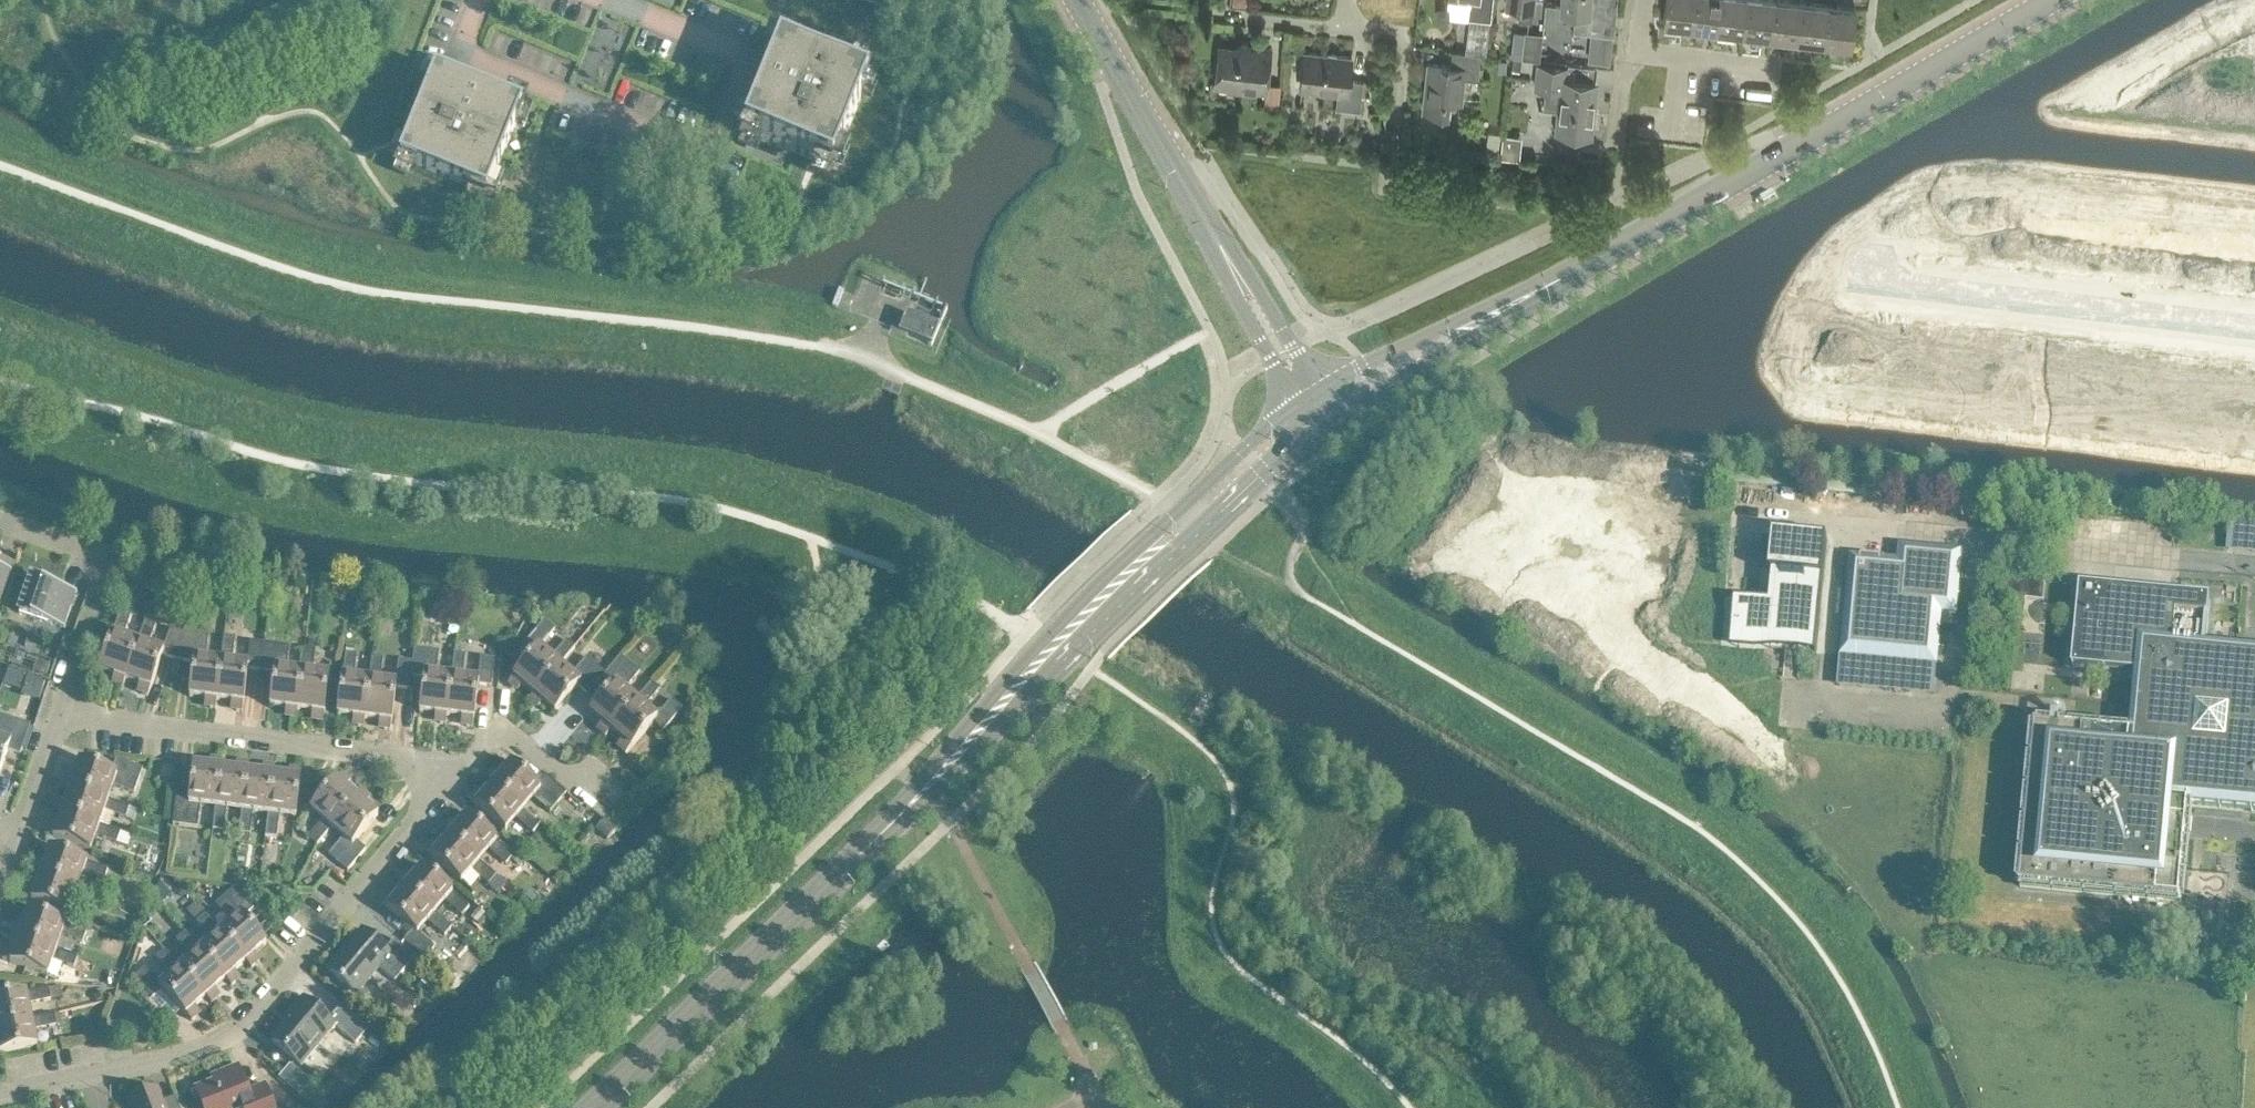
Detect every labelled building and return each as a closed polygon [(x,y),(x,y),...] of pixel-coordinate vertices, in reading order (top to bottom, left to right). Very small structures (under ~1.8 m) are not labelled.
[(1494,0),(1467,0),(1471,0),(1469,19),(1491,21),(1494,0)] [(1534,0),(1507,0),(1506,4),(1520,5),(1519,20),(1531,21),(1534,0)] [(1560,9),(1576,11),(1574,31),(1591,33),(1611,35),(1612,35),(1616,1),(1617,0),(1561,0),(1560,9)] [(1694,0),(1666,0),(1663,24),(1691,27),(1694,0)] [(1721,0),(1694,0),(1691,27),(1717,30),(1721,0)] [(1748,0),(1721,0),(1717,30),(1744,33),(1748,0)] [(1774,0),(1748,0),(1744,33),(1770,37),(1774,0)] [(1801,1),(1791,0),(1774,0),(1770,37),(1797,40),(1801,1)] [(1823,43),(1828,4),(1801,1),(1797,40),(1823,43)] [(1850,46),(1855,8),(1828,4),(1823,43),(1850,46)] [(1540,61),(1543,34),(1526,33),(1523,59),(1540,61)] [(1611,35),(1591,33),(1588,61),(1608,63),(1611,35)] [(1265,93),(1271,48),(1251,46),(1251,50),(1221,46),(1216,84),(1237,86),(1237,90),(1265,93)] [(1478,80),(1481,54),(1453,51),(1451,66),(1428,63),(1426,76),(1429,76),(1425,112),(1445,115),(1446,102),(1460,103),(1463,78),(1478,80)] [(832,174),(867,88),(780,52),(745,138),(832,174)] [(1360,111),(1364,81),(1350,80),(1352,58),(1306,53),(1302,89),(1338,93),(1337,108),(1360,111)] [(1514,59),(1512,69),(1521,70),(1522,60),(1514,59)] [(1508,62),(1499,62),(1498,71),(1507,72),(1508,62)] [(1536,87),(1547,88),(1545,109),(1560,111),(1558,130),(1590,134),(1595,85),(1564,81),(1566,68),(1538,65),(1536,87)] [(487,200),(523,113),(435,78),(400,165),(487,200)] [(1281,85),(1267,83),(1265,93),(1264,104),(1278,106),(1281,85)] [(1490,133),(1487,148),(1499,151),(1502,136),(1490,133)] [(1937,256),(1995,263),(2003,195),(1945,188),(1937,256)] [(2015,266),(2073,272),(2081,204),(2023,197),(2015,266)] [(2093,275),(2151,281),(2159,213),(2101,206),(2093,275)] [(2171,284),(2229,290),(2237,222),(2179,215),(2171,284)] [(947,310),(946,309),(938,329),(906,316),(900,332),(892,329),(890,332),(931,349),(947,310)] [(1843,390),(1901,396),(1909,328),(1851,321),(1843,390)] [(1921,399),(1979,405),(1987,337),(1929,330),(1921,399)] [(2077,417),(2134,423),(2142,355),(2085,348),(2077,417)] [(2155,426),(2212,432),(2220,364),(2163,357),(2155,426)] [(2254,437),(2254,368),(2241,366),(2233,435),(2254,437)] [(1816,657),(1827,541),(1773,536),(1773,541),(1770,574),(1778,575),(1775,607),(1738,604),(1734,650),(1816,657)] [(1957,618),(1963,554),(1899,548),(1898,564),(1851,560),(1842,658),(1937,667),(1942,616),(1957,618)] [(12,573),(0,569),(0,609),(12,573)] [(20,616),(65,631),(77,595),(33,580),(32,579),(27,591),(25,590),(21,603),(23,604),(19,616),(20,616)] [(2044,603),(2046,586),(2005,582),(2003,609),(2026,611),(2027,602),(2044,603)] [(2206,648),(2210,600),(2081,588),(2073,670),(2137,676),(2131,737),(2035,728),(2020,890),(2181,905),(2190,809),(2254,816),(2254,653),(2206,648)] [(129,594),(118,590),(114,601),(126,605),(129,594)] [(123,690),(138,644),(124,639),(131,618),(120,614),(113,636),(112,635),(100,673),(115,678),(113,684),(118,686),(117,688),(123,690)] [(162,658),(177,663),(184,636),(171,631),(163,653),(149,648),(156,627),(145,623),(138,644),(123,690),(126,682),(140,687),(138,692),(143,694),(143,696),(148,698),(151,690),(151,691),(162,658)] [(534,697),(560,667),(575,650),(566,643),(552,659),(540,649),(555,633),(544,623),(526,645),(536,653),(514,679),(514,680),(509,686),(513,690),(514,688),(519,692),(523,687),(534,697)] [(1841,655),(1842,634),(1820,634),(1820,654),(1841,655)] [(221,663),(206,661),(209,639),(184,636),(177,663),(193,665),(190,699),(205,701),(205,707),(210,708),(210,710),(216,711),(221,663)] [(248,672),(261,674),(264,646),(250,644),(248,667),(232,665),(235,642),(224,641),(221,663),(216,711),(217,703),(232,705),(231,711),(237,711),(237,714),(242,714),(243,706),(244,706),(248,672)] [(296,721),(305,651),(302,673),(287,671),(290,649),(264,646),(261,674),(274,675),(270,709),(286,711),(285,717),(291,718),(291,720),(296,721)] [(324,716),(329,677),(313,674),(316,652),(305,651),(296,721),(297,721),(298,713),(312,715),(312,721),(317,721),(317,724),(323,724),(324,716)] [(447,718),(452,679),(436,677),(439,654),(414,651),(413,664),(411,679),(424,681),(420,715),(435,717),(435,723),(440,723),(440,726),(446,726),(447,718)] [(364,730),(372,660),(372,659),(369,682),(354,680),(357,658),(345,656),(337,718),(353,720),(353,726),(358,727),(358,729),(364,730)] [(463,680),(466,658),(454,656),(452,679),(447,718),(462,720),(461,726),(467,727),(467,729),(472,730),(478,687),(491,689),(495,661),(481,660),(478,682),(463,680)] [(620,659),(606,676),(602,680),(603,680),(612,689),(590,715),(602,725),(598,730),(603,734),(601,735),(605,739),(651,685),(636,702),(625,692),(640,675),(620,659)] [(409,692),(411,679),(413,664),(399,663),(396,685),(381,683),(384,661),(372,660),(364,730),(365,721),(380,723),(379,729),(385,730),(384,732),(390,733),(391,725),(392,725),(396,691),(409,692)] [(588,698),(603,680),(602,680),(606,676),(586,660),(572,677),(560,667),(534,697),(529,703),(533,707),(535,705),(539,709),(543,705),(555,715),(577,689),(588,698)] [(34,675),(46,679),(50,668),(38,664),(34,675)] [(25,678),(10,673),(5,687),(20,693),(25,678)] [(660,692),(651,685),(605,739),(606,739),(611,733),(622,742),(618,747),(623,751),(621,753),(626,756),(631,750),(632,750),(654,724),(664,733),(682,712),(671,702),(657,719),(645,709),(660,692)] [(30,730),(0,720),(0,776),(8,753),(21,758),(30,730)] [(216,810),(222,762),(217,761),(216,764),(210,763),(210,769),(194,767),(190,801),(176,800),(173,827),(198,830),(201,808),(216,810)] [(247,774),(248,765),(243,765),(242,767),(237,766),(236,772),(221,770),(222,762),(216,810),(213,832),(224,834),(227,811),(242,813),(247,774)] [(135,796),(143,772),(116,763),(112,775),(80,764),(74,779),(69,777),(67,782),(65,782),(63,787),(108,803),(113,788),(135,796)] [(550,815),(567,796),(545,778),(537,788),(511,766),(500,778),(496,774),(492,778),(490,777),(487,781),(540,827),(523,812),(533,801),(550,815)] [(269,817),(274,777),(275,769),(269,768),(269,770),(263,770),(262,776),(247,774),(242,813),(240,835),(250,837),(253,815),(269,817)] [(289,779),(274,777),(269,817),(266,839),(277,840),(280,818),(296,820),(301,781),(300,781),(301,772),(296,772),(295,774),(289,773),(289,779)] [(317,847),(363,794),(362,793),(357,800),(346,790),(350,785),(345,782),(347,780),(342,776),(337,783),(336,782),(311,813),(323,823),(309,840),(317,847)] [(540,827),(487,781),(486,781),(493,787),(483,798),(478,794),(475,798),(473,797),(469,801),(476,807),(475,807),(505,833),(516,821),(533,835),(540,827)] [(130,810),(108,803),(63,787),(71,790),(66,804),(60,802),(58,808),(56,807),(54,812),(62,815),(100,828),(104,813),(126,821),(130,810)] [(356,844),(378,818),(366,807),(370,803),(365,799),(367,797),(363,794),(317,847),(317,848),(332,830),(343,840),(329,857),(348,874),(366,852),(356,844)] [(138,813),(130,810),(126,821),(134,824),(138,813)] [(100,828),(62,815),(57,829),(51,827),(49,833),(47,832),(45,837),(53,840),(53,841),(91,854),(96,838),(117,846),(121,835),(100,828)] [(446,828),(442,833),(496,879),(496,878),(479,864),(489,852),(506,867),(513,858),(496,844),(497,843),(467,817),(456,829),(452,825),(448,830),(446,828)] [(606,843),(615,833),(606,825),(603,822),(595,832),(606,843)] [(496,879),(442,833),(449,838),(439,850),(434,846),(431,850),(429,849),(425,853),(431,858),(431,859),(461,885),(472,872),(489,887),(496,879)] [(126,849),(129,838),(121,835),(117,846),(126,849)] [(240,835),(238,846),(249,847),(250,837),(240,835)] [(34,869),(33,874),(78,890),(83,875),(104,883),(108,872),(49,851),(44,866),(39,864),(37,870),(34,869)] [(515,858),(511,863),(518,869),(522,864),(515,858)] [(402,880),(398,884),(405,890),(435,915),(445,904),(462,918),(469,910),(452,895),(453,895),(422,869),(412,881),(408,877),(404,881),(402,880)] [(78,890),(33,874),(33,875),(40,877),(36,891),(30,889),(28,895),(26,894),(24,900),(69,916),(75,900),(96,908),(99,897),(78,890)] [(489,887),(488,888),(499,897),(507,888),(496,879),(489,887)] [(445,939),(452,930),(435,915),(405,890),(395,901),(390,897),(386,902),(385,900),(381,905),(413,933),(404,943),(426,961),(435,950),(418,936),(428,924),(445,939)] [(231,924),(220,934),(252,970),(256,967),(254,965),(259,961),(255,957),(266,946),(244,920),(254,912),(235,891),(216,907),(231,924)] [(480,929),(489,919),(479,911),(471,920),(480,929)] [(13,931),(11,937),(57,952),(62,938),(83,945),(87,934),(65,927),(66,926),(28,914),(23,928),(17,926),(15,932),(13,931)] [(196,925),(205,917),(202,914),(193,921),(196,925)] [(252,970),(220,934),(205,917),(196,925),(211,942),(200,952),(232,988),(236,985),(234,983),(239,979),(235,974),(246,964),(251,971),(252,970)] [(172,938),(177,943),(185,935),(181,931),(172,938)] [(386,952),(363,933),(328,973),(355,996),(378,969),(395,984),(416,960),(394,942),(386,952)] [(232,988),(200,952),(185,935),(177,943),(192,960),(180,970),(206,1000),(212,1006),(216,1002),(215,1000),(219,997),(215,992),(226,982),(232,988)] [(78,959),(57,952),(11,937),(19,940),(14,954),(8,952),(6,957),(4,956),(2,962),(10,965),(48,978),(53,963),(74,970),(78,959)] [(2220,939),(2219,954),(2232,956),(2234,941),(2220,939)] [(206,1000),(180,970),(165,953),(157,960),(172,977),(160,987),(145,971),(135,980),(153,1001),(163,992),(186,1018),(186,1017),(192,1024),(196,1020),(195,1018),(199,1014),(195,1010),(206,1000)] [(89,975),(93,965),(78,959),(74,970),(89,975)] [(60,989),(49,991),(51,1002),(63,1000),(60,989)] [(51,1002),(49,991),(27,996),(27,995),(0,1001),(0,1029),(32,1022),(29,1007),(51,1002)] [(335,1029),(356,1047),(368,1032),(341,1009),(329,1023),(304,1001),(289,1018),(293,1021),(273,1044),(301,1068),(335,1029)] [(32,1022),(0,1029),(0,1057),(38,1049),(35,1033),(57,1028),(54,1017),(32,1022)] [(265,1087),(249,1094),(239,1069),(220,1076),(222,1081),(195,1092),(202,1107),(273,1107),(265,1087)] [(175,1100),(162,1105),(157,1093),(130,1103),(131,1107),(179,1107),(175,1100)]
